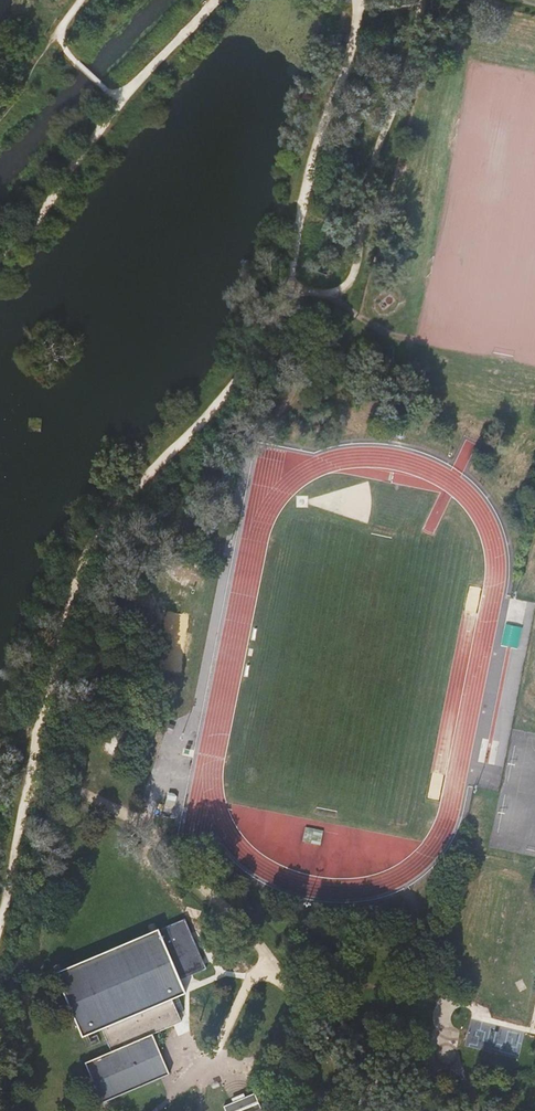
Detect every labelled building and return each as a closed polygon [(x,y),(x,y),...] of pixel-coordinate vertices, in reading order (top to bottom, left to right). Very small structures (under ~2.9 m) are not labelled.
[(174,794),(168,793),(165,806),(171,808),(175,806),(177,797),(174,794)] [(182,996),(154,933),(54,976),(81,1042),(102,1030),(113,1054),(84,1066),(102,1106),(168,1078),(152,1037),(182,1024),(172,1001),(182,996)] [(218,1081),(211,1083),(213,1089),(215,1086),(220,1087),(218,1081)] [(254,1093),(223,1106),(225,1110),(261,1110),(254,1093)]
